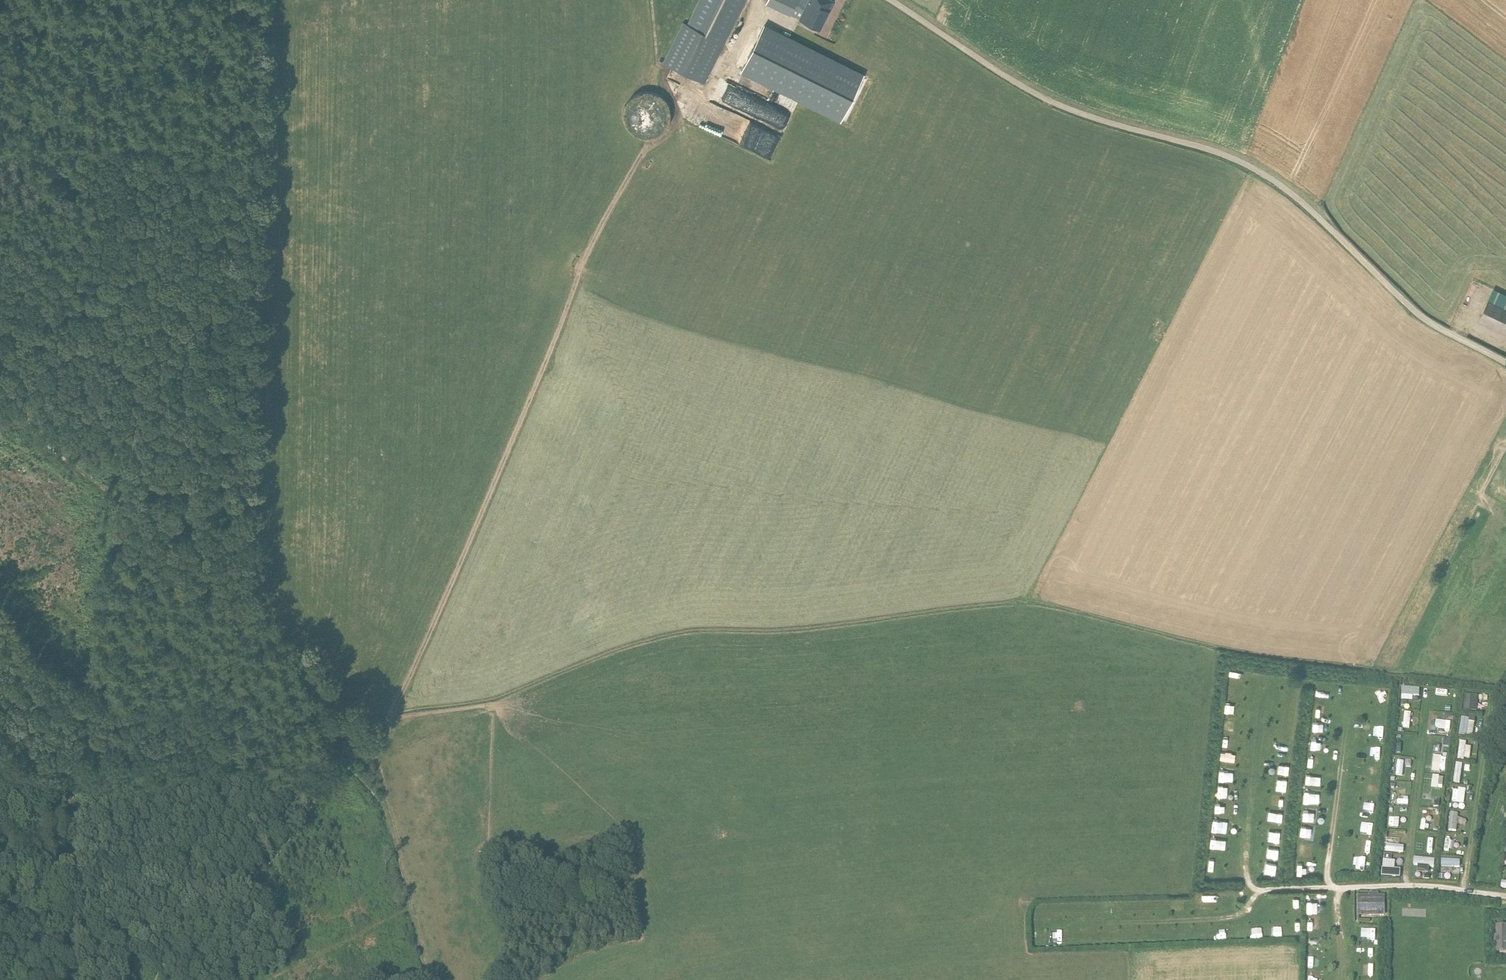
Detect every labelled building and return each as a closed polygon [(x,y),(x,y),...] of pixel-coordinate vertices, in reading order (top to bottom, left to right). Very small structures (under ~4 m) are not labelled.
[(724,43),(745,0),(699,0),(687,24),(683,22),(663,63),(704,83),(724,43)] [(800,18),(819,28),(833,0),(832,0),(767,0),(766,2),(790,14),(791,14),(800,18)] [(742,70),(841,119),(863,74),(763,25),(742,70)] [(741,116),(730,140),(772,158),(781,138),(766,131),(767,128),(741,116)] [(1481,321),(1505,333),(1505,309),(1489,300),(1481,321)] [(1403,700),(1414,700),(1414,695),(1421,695),(1421,687),(1403,687),(1403,700)] [(1479,712),(1479,694),(1466,694),(1465,711),(1479,712)] [(1404,727),(1411,728),(1413,712),(1407,711),(1404,727)] [(1440,730),(1451,731),(1452,720),(1441,719),(1440,730)] [(1472,746),(1467,746),(1467,741),(1460,740),(1460,759),(1472,759),(1472,746)] [(1446,770),(1447,756),(1434,755),(1433,770),(1446,770)] [(1320,765),(1320,756),(1311,756),(1311,765),(1320,765)] [(1279,768),(1289,769),(1290,761),(1280,760),(1279,768)] [(1455,782),(1462,783),(1463,763),(1457,763),(1455,782)] [(1221,767),(1219,779),(1233,781),(1234,769),(1221,767)] [(1308,774),(1308,783),(1322,783),(1322,774),(1308,774)] [(1434,774),(1433,786),(1444,787),(1445,775),(1434,774)] [(1288,788),(1289,781),(1278,779),(1277,786),(1288,788)] [(1217,797),(1228,798),(1230,786),(1219,785),(1217,797)] [(1455,787),(1454,801),(1466,802),(1466,788),(1455,787)] [(1307,792),(1306,802),(1317,803),(1317,793),(1307,792)] [(1225,811),(1225,803),(1215,803),(1215,811),(1225,811)] [(1271,809),(1270,821),(1282,823),(1283,811),(1271,809)] [(1304,819),(1314,820),(1315,811),(1305,810),(1304,819)] [(1449,825),(1459,826),(1460,815),(1450,815),(1449,825)] [(1391,816),(1390,825),(1400,826),(1400,816),(1391,816)] [(1223,830),(1224,821),(1214,819),(1213,829),(1223,830)] [(1270,840),(1281,842),(1282,831),(1271,830),(1270,840)] [(1212,837),(1212,848),(1226,848),(1226,838),(1212,837)] [(1423,847),(1433,849),(1435,840),(1425,838),(1423,847)] [(1301,854),(1310,854),(1311,845),(1301,844),(1301,854)] [(1268,857),(1279,857),(1279,847),(1269,847),(1268,857)] [(1367,868),(1367,858),(1357,858),(1357,868),(1367,868)] [(1442,871),(1461,872),(1461,859),(1442,858),(1442,871)] [(1267,862),(1266,873),(1277,874),(1278,863),(1267,862)] [(1418,866),(1418,873),(1429,874),(1429,866),(1418,866)] [(1384,896),(1359,896),(1359,914),(1369,915),(1384,914),(1384,896)] [(1204,906),(1208,905),(1208,897),(1197,898),(1197,906),(1204,906)] [(1309,901),(1308,910),(1319,910),(1319,901),(1309,901)] [(1317,928),(1318,919),(1308,918),(1308,928),(1317,928)] [(1496,924),(1495,935),(1493,935),(1493,943),(1496,943),(1495,952),(1505,952),(1505,924),(1496,924)] [(1283,926),(1275,927),(1276,937),(1285,936),(1283,926)] [(1051,936),(1051,941),(1066,940),(1065,929),(1055,930),(1055,935),(1051,936)] [(1239,939),(1247,938),(1246,929),(1239,929),(1239,939)] [(1265,939),(1265,929),(1254,929),(1254,940),(1265,939)]
